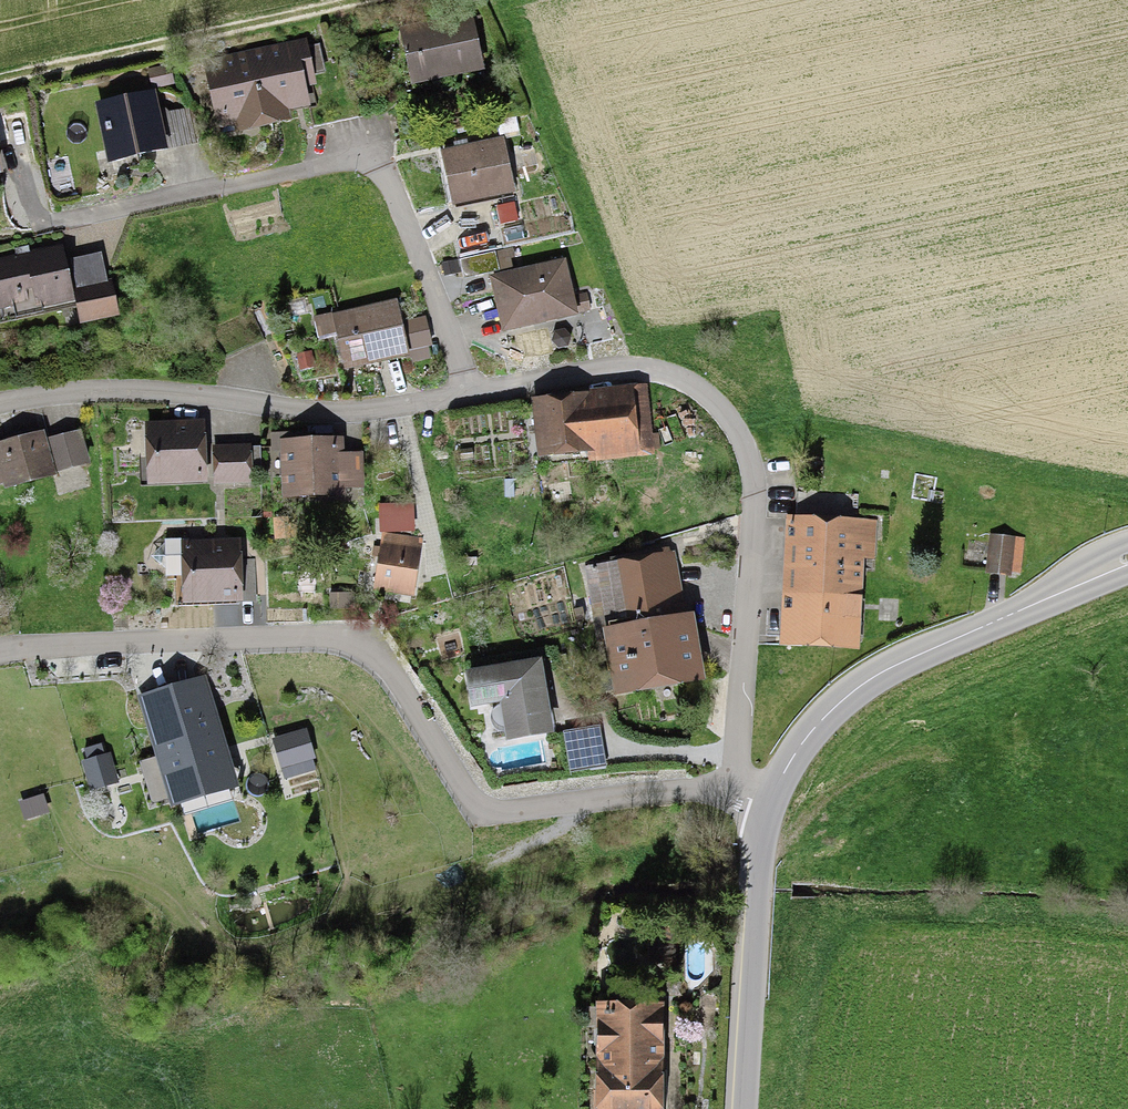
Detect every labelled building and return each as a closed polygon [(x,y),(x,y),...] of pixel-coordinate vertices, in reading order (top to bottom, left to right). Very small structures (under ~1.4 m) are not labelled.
[(479,17),(404,34),(417,89),(492,72),(479,17)] [(312,43),(212,66),(226,129),(305,111),(297,77),(319,72),(312,43)] [(175,70),(153,74),(156,94),(179,91),(175,70)] [(158,99),(103,110),(114,163),(169,152),(158,99)] [(12,179),(0,131),(0,182),(12,179)] [(507,141),(446,154),(459,212),(520,199),(507,141)] [(545,156),(527,161),(532,180),(550,176),(545,156)] [(0,263),(0,318),(82,302),(72,249),(0,263)] [(513,254),(464,263),(468,283),(516,274),(513,254)] [(112,255),(77,263),(90,327),(126,319),(112,255)] [(569,266),(495,283),(508,338),(582,320),(569,266)] [(403,304),(340,317),(352,374),(415,361),(403,304)] [(430,321),(411,325),(417,355),(437,350),(430,321)] [(581,396),(532,400),(538,461),(589,456),(589,464),(656,457),(655,451),(662,451),(660,434),(653,434),(649,385),(580,391),(581,396)] [(200,426),(147,428),(148,478),(202,477),(200,426)] [(0,449),(0,497),(61,479),(48,435),(0,449)] [(85,435),(54,445),(65,478),(95,468),(85,435)] [(349,442),(284,445),(286,510),(369,507),(367,459),(349,460),(349,442)] [(233,453),(215,454),(216,481),(233,481),(233,453)] [(249,453),(233,453),(233,481),(250,481),(249,453)] [(880,479),(892,481),(893,471),(881,470),(880,479)] [(829,515),(831,501),(803,497),(802,512),(829,515)] [(417,511),(383,512),(384,537),(418,536),(417,511)] [(877,520),(786,516),(781,649),(861,652),(864,570),(876,570),(877,520)] [(1026,538),(991,535),(987,575),(1012,578),(1012,573),(1022,574),(1026,538)] [(426,545),(386,540),(378,599),(419,605),(426,545)] [(248,545),(184,548),(187,611),(251,608),(248,545)] [(611,563),(585,567),(597,635),(603,634),(615,701),(706,685),(694,617),(688,618),(677,552),(671,553),(671,548),(610,558),(611,563)] [(541,657),(467,669),(474,707),(500,703),(507,742),(554,734),(541,657)] [(199,682),(146,699),(178,798),(230,782),(199,682)] [(306,727),(272,738),(285,780),(317,770),(313,759),(316,758),(306,727)] [(603,727),(565,732),(570,775),(608,771),(603,727)] [(109,752),(84,761),(93,784),(117,775),(109,752)] [(1018,809),(1030,811),(1032,799),(1020,797),(1018,809)] [(597,1006),(597,1108),(664,1108),(664,1006),(597,1006)]
